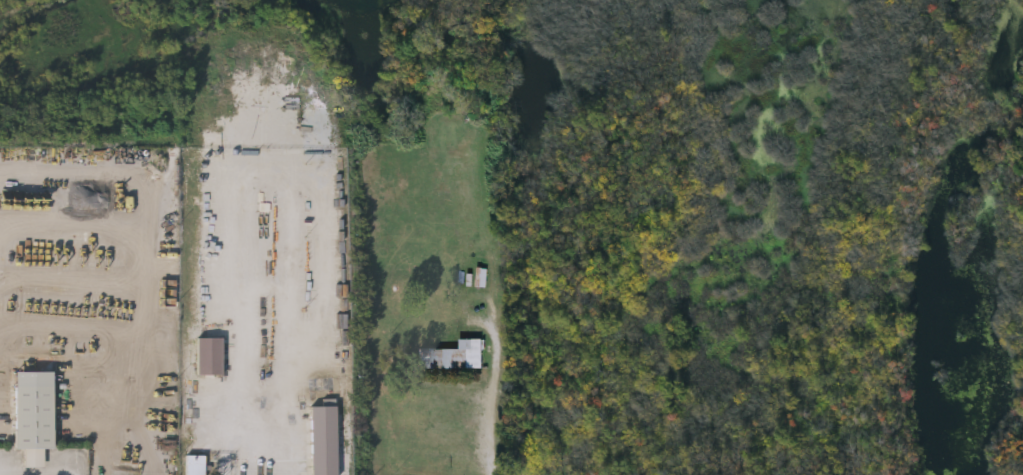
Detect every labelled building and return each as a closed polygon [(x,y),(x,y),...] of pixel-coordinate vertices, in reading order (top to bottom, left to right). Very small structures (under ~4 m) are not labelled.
[(222,375),(197,375),(197,335),(222,335),(222,375)] [(482,367),(419,367),(419,349),(459,349),(458,338),(482,338),(482,367)] [(15,371),(53,371),(53,449),(15,449),(15,371)] [(204,456),(204,474),(185,474),(185,456),(204,456)]
